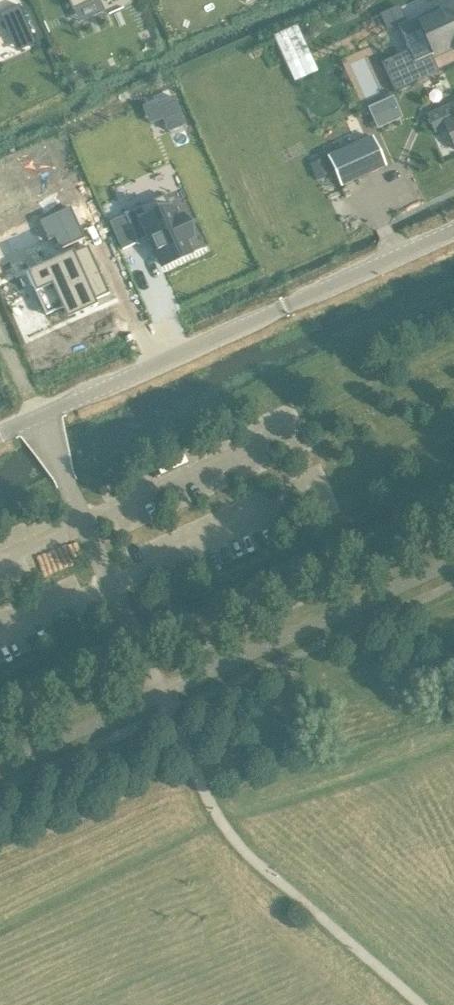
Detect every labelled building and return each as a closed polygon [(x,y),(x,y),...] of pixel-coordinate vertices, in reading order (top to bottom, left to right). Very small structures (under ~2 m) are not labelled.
[(72,10),(73,10),(96,0),(68,0),(72,10)] [(380,61),(394,92),(438,72),(431,56),(452,46),(453,50),(453,2),(416,19),(415,15),(401,21),(409,41),(399,45),(402,51),(380,61)] [(0,14),(0,17),(16,52),(35,43),(18,6),(0,14)] [(186,125),(174,95),(158,102),(157,100),(142,107),(149,125),(162,119),(168,132),(186,125)] [(389,99),(367,109),(375,127),(397,117),(389,99)] [(447,128),(453,143),(453,102),(428,114),(436,133),(447,128)] [(366,140),(327,157),(340,187),(384,167),(371,137),(366,140)] [(164,195),(124,213),(138,245),(149,240),(155,253),(156,252),(162,265),(189,253),(183,240),(191,237),(181,216),(174,219),(164,195)] [(59,250),(84,239),(70,207),(39,220),(49,241),(54,239),(59,250)] [(29,271),(25,272),(45,316),(64,308),(69,317),(92,306),(93,307),(97,306),(94,300),(109,293),(87,246),(30,272),(29,271)] [(83,344),(121,331),(117,319),(79,332),(83,344)]
